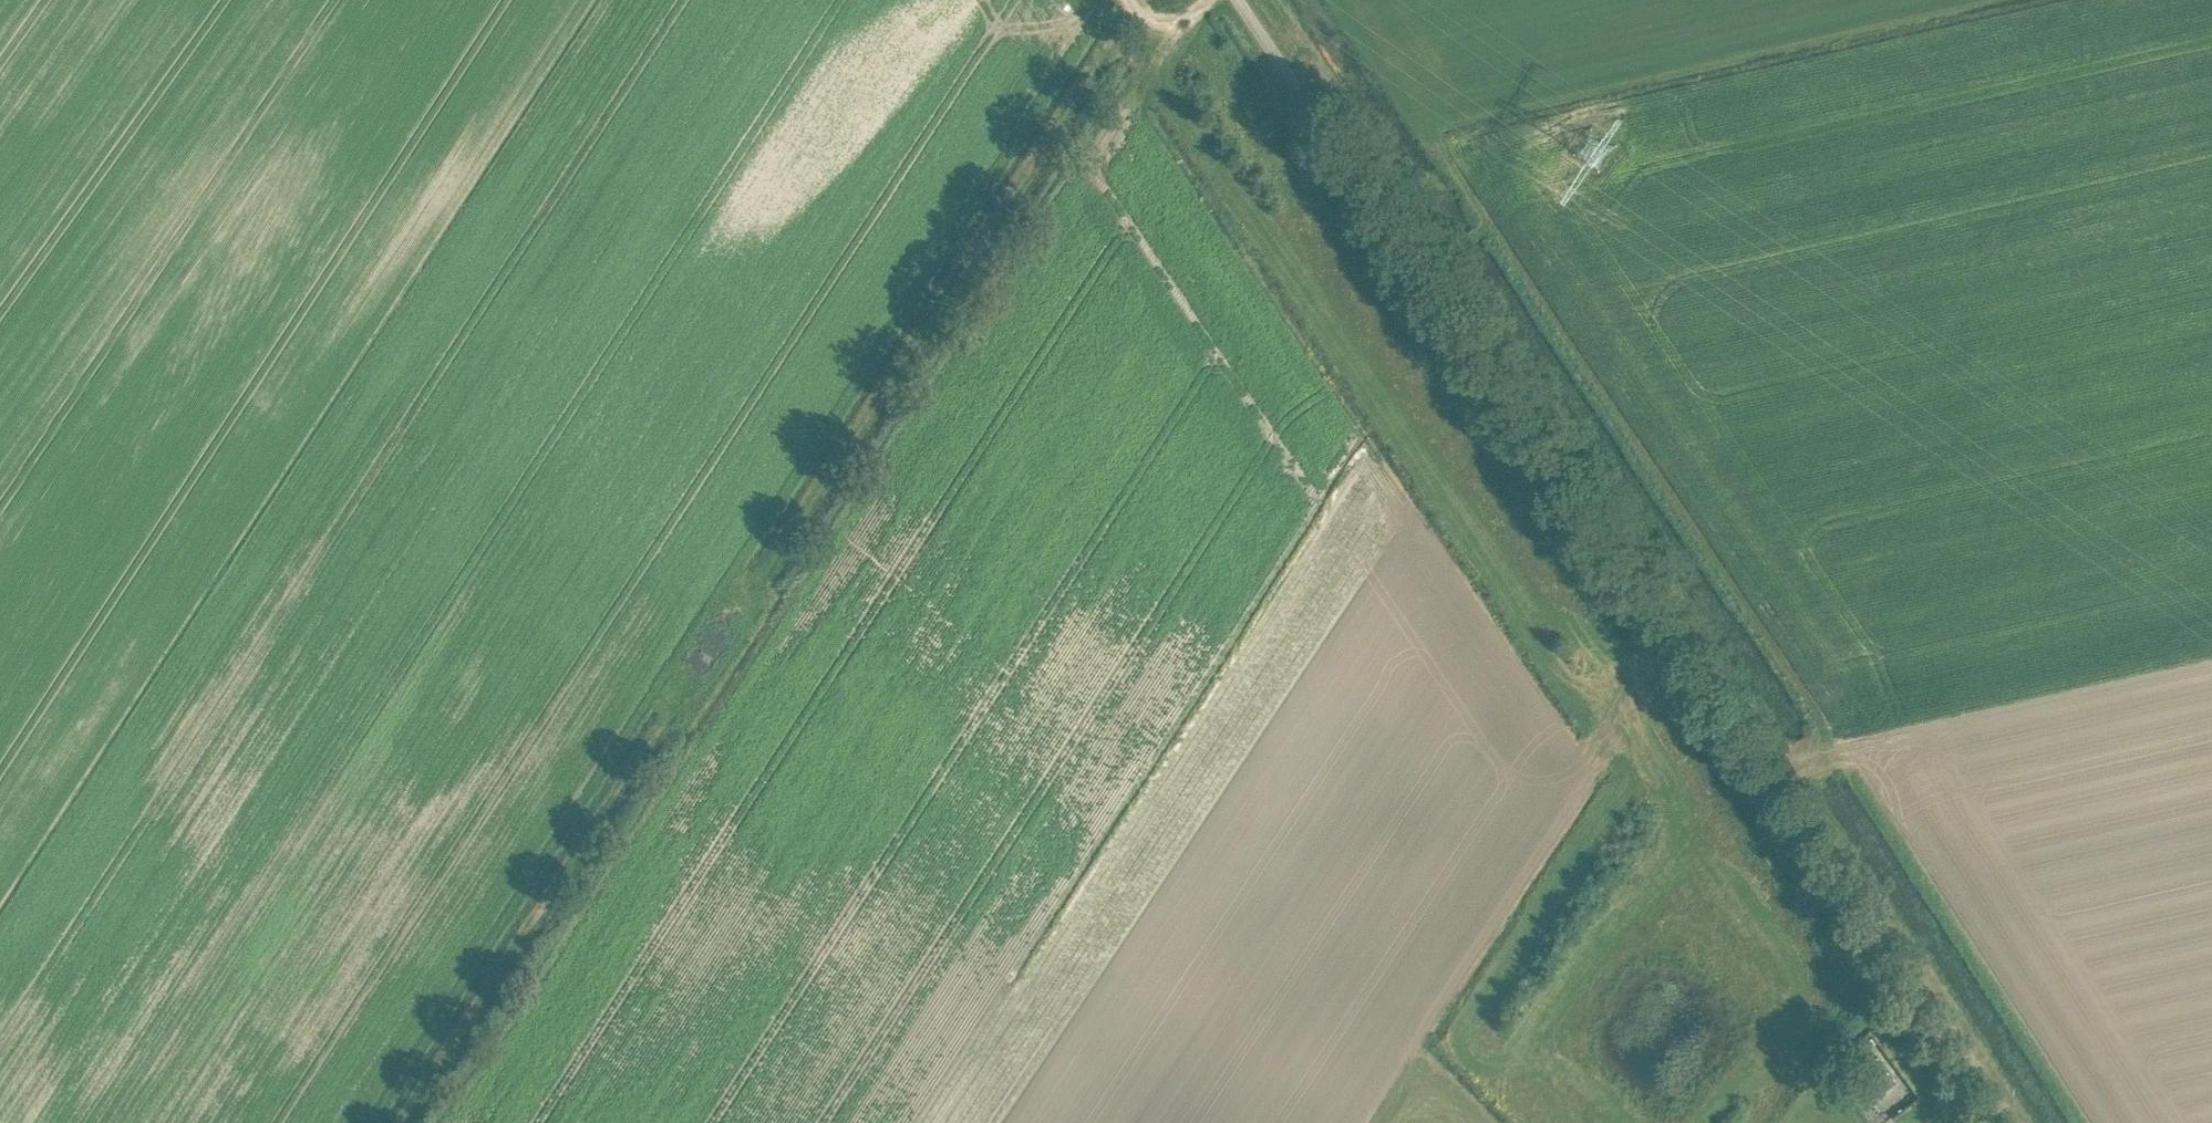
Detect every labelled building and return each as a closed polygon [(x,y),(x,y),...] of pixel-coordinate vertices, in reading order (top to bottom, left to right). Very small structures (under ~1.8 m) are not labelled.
[(1855,1078),(1871,1100),(1897,1081),(1881,1059),(1855,1078)] [(1863,1060),(1846,1072),(1851,1080),(1868,1068),(1863,1060)]
